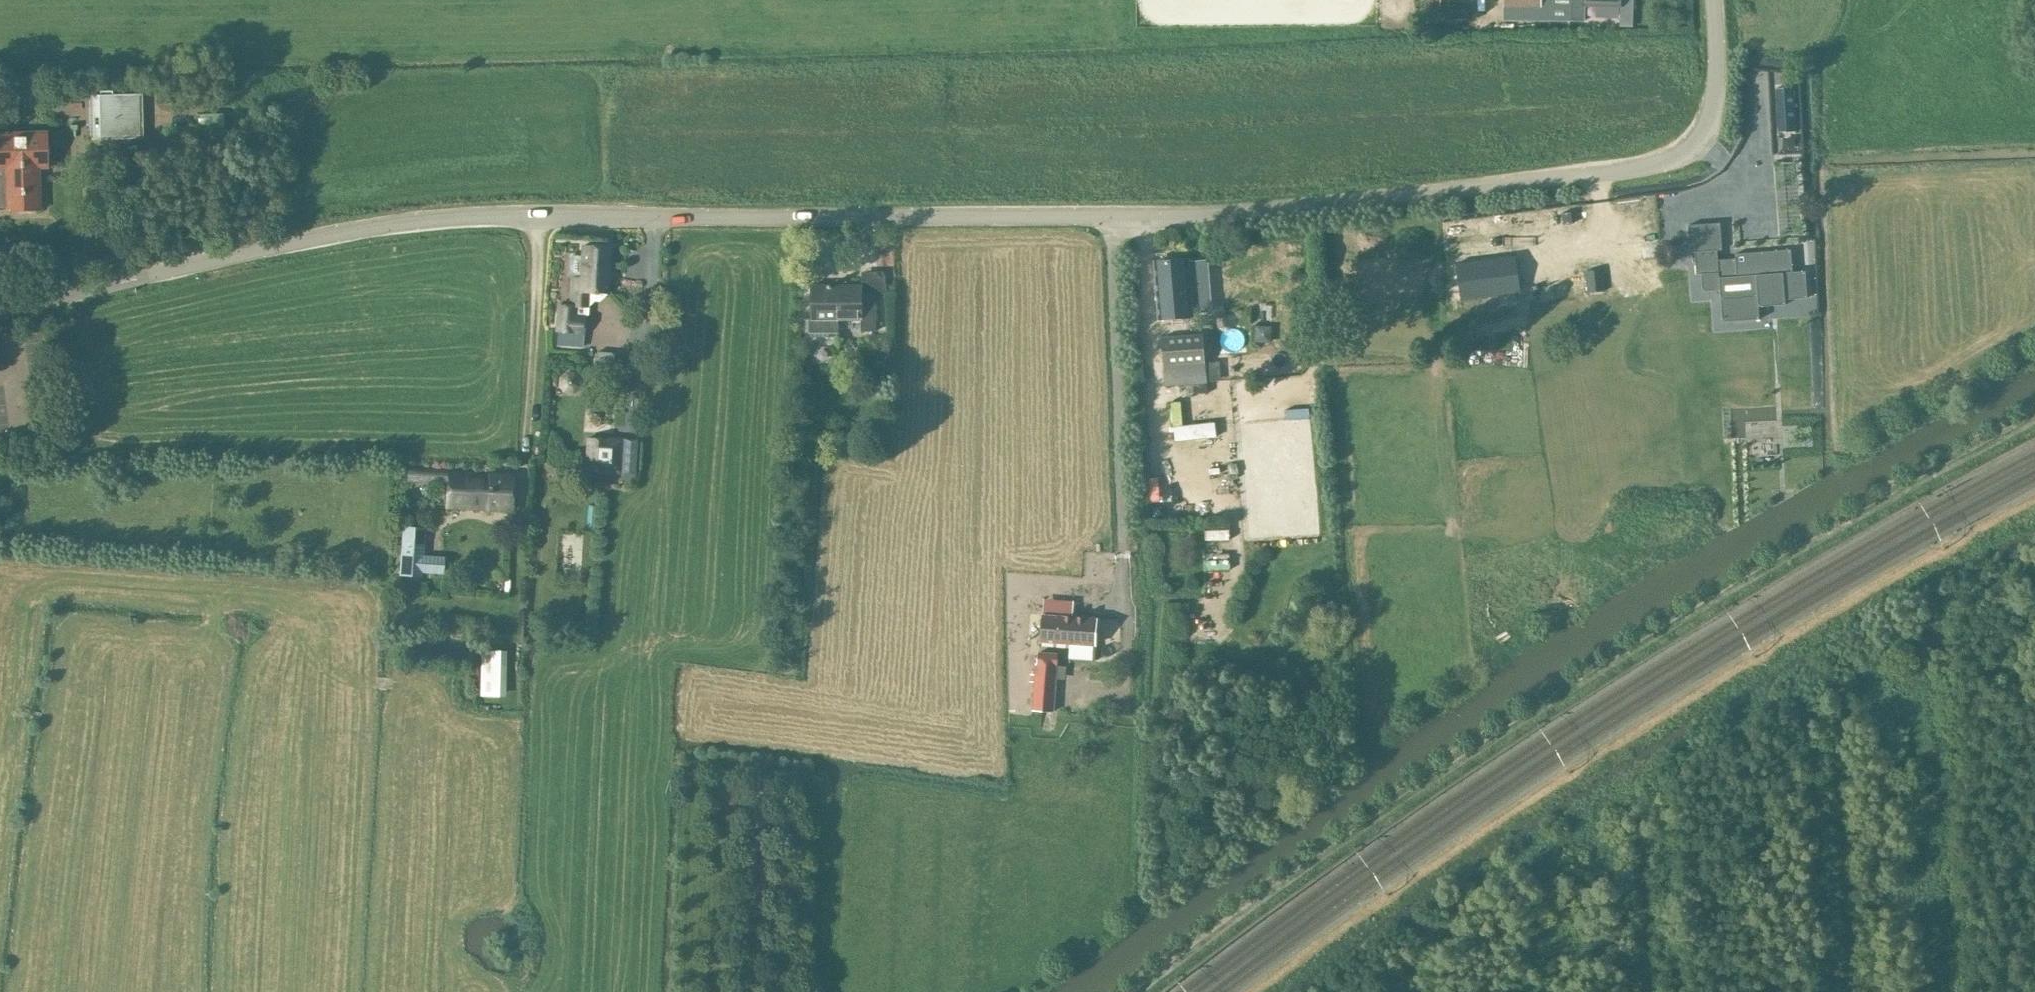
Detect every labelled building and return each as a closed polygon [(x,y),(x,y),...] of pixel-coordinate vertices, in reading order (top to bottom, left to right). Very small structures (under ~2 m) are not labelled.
[(1540,8),(1540,0),(1504,0),(1504,7),(1540,8)] [(1580,22),(1586,22),(1586,7),(1622,8),(1622,0),(1580,0),(1580,22)] [(1621,12),(1620,26),(1632,26),(1633,12),(1621,12)] [(1790,86),(1772,87),(1774,130),(1792,129),(1790,86)] [(148,137),(148,136),(139,136),(137,93),(146,93),(146,92),(107,93),(107,89),(106,89),(106,90),(95,90),(94,90),(94,94),(83,94),(83,95),(94,95),(96,137),(85,138),(85,139),(96,138),(148,137)] [(39,209),(38,167),(46,167),(45,131),(0,133),(0,210),(39,209)] [(1720,223),(1688,225),(1690,252),(1695,252),(1697,274),(1702,274),(1703,291),(1720,290),(1721,301),(1758,299),(1759,306),(1786,304),(1785,300),(1808,298),(1806,271),(1793,272),(1791,249),(1735,254),(1736,258),(1718,260),(1717,250),(1722,250),(1720,223)] [(557,304),(555,332),(557,332),(555,346),(583,348),(584,335),(585,317),(588,314),(588,306),(594,301),(599,302),(607,295),(606,292),(607,292),(609,247),(583,246),(582,257),(570,256),(569,277),(573,277),(572,291),(569,292),(569,304),(557,304)] [(1516,255),(1457,262),(1462,300),(1521,293),(1516,255)] [(1188,259),(1156,261),(1160,318),(1192,315),(1188,259)] [(1603,270),(1585,271),(1586,293),(1588,293),(1605,291),(1607,291),(1605,269),(1603,270)] [(839,320),(862,320),(862,332),(877,332),(876,293),(862,293),(862,285),(812,285),(812,320),(808,320),(808,332),(810,334),(837,334),(838,333),(839,320)] [(1161,337),(1164,365),(1163,365),(1165,386),(1208,383),(1206,363),(1204,333),(1161,337)] [(586,437),(583,471),(621,474),(623,440),(586,437)] [(409,468),(409,479),(418,480),(418,477),(418,469),(409,468)] [(448,478),(447,507),(511,511),(513,474),(449,471),(448,478)] [(403,526),(398,576),(422,578),(423,573),(443,574),(445,557),(423,555),(426,528),(403,526)] [(1097,618),(1044,615),(1042,641),(1096,645),(1097,618)] [(1036,664),(1033,710),(1054,712),(1058,653),(1038,652),(1037,664),(1036,664)] [(481,696),(504,696),(505,664),(482,663),(481,696)]
